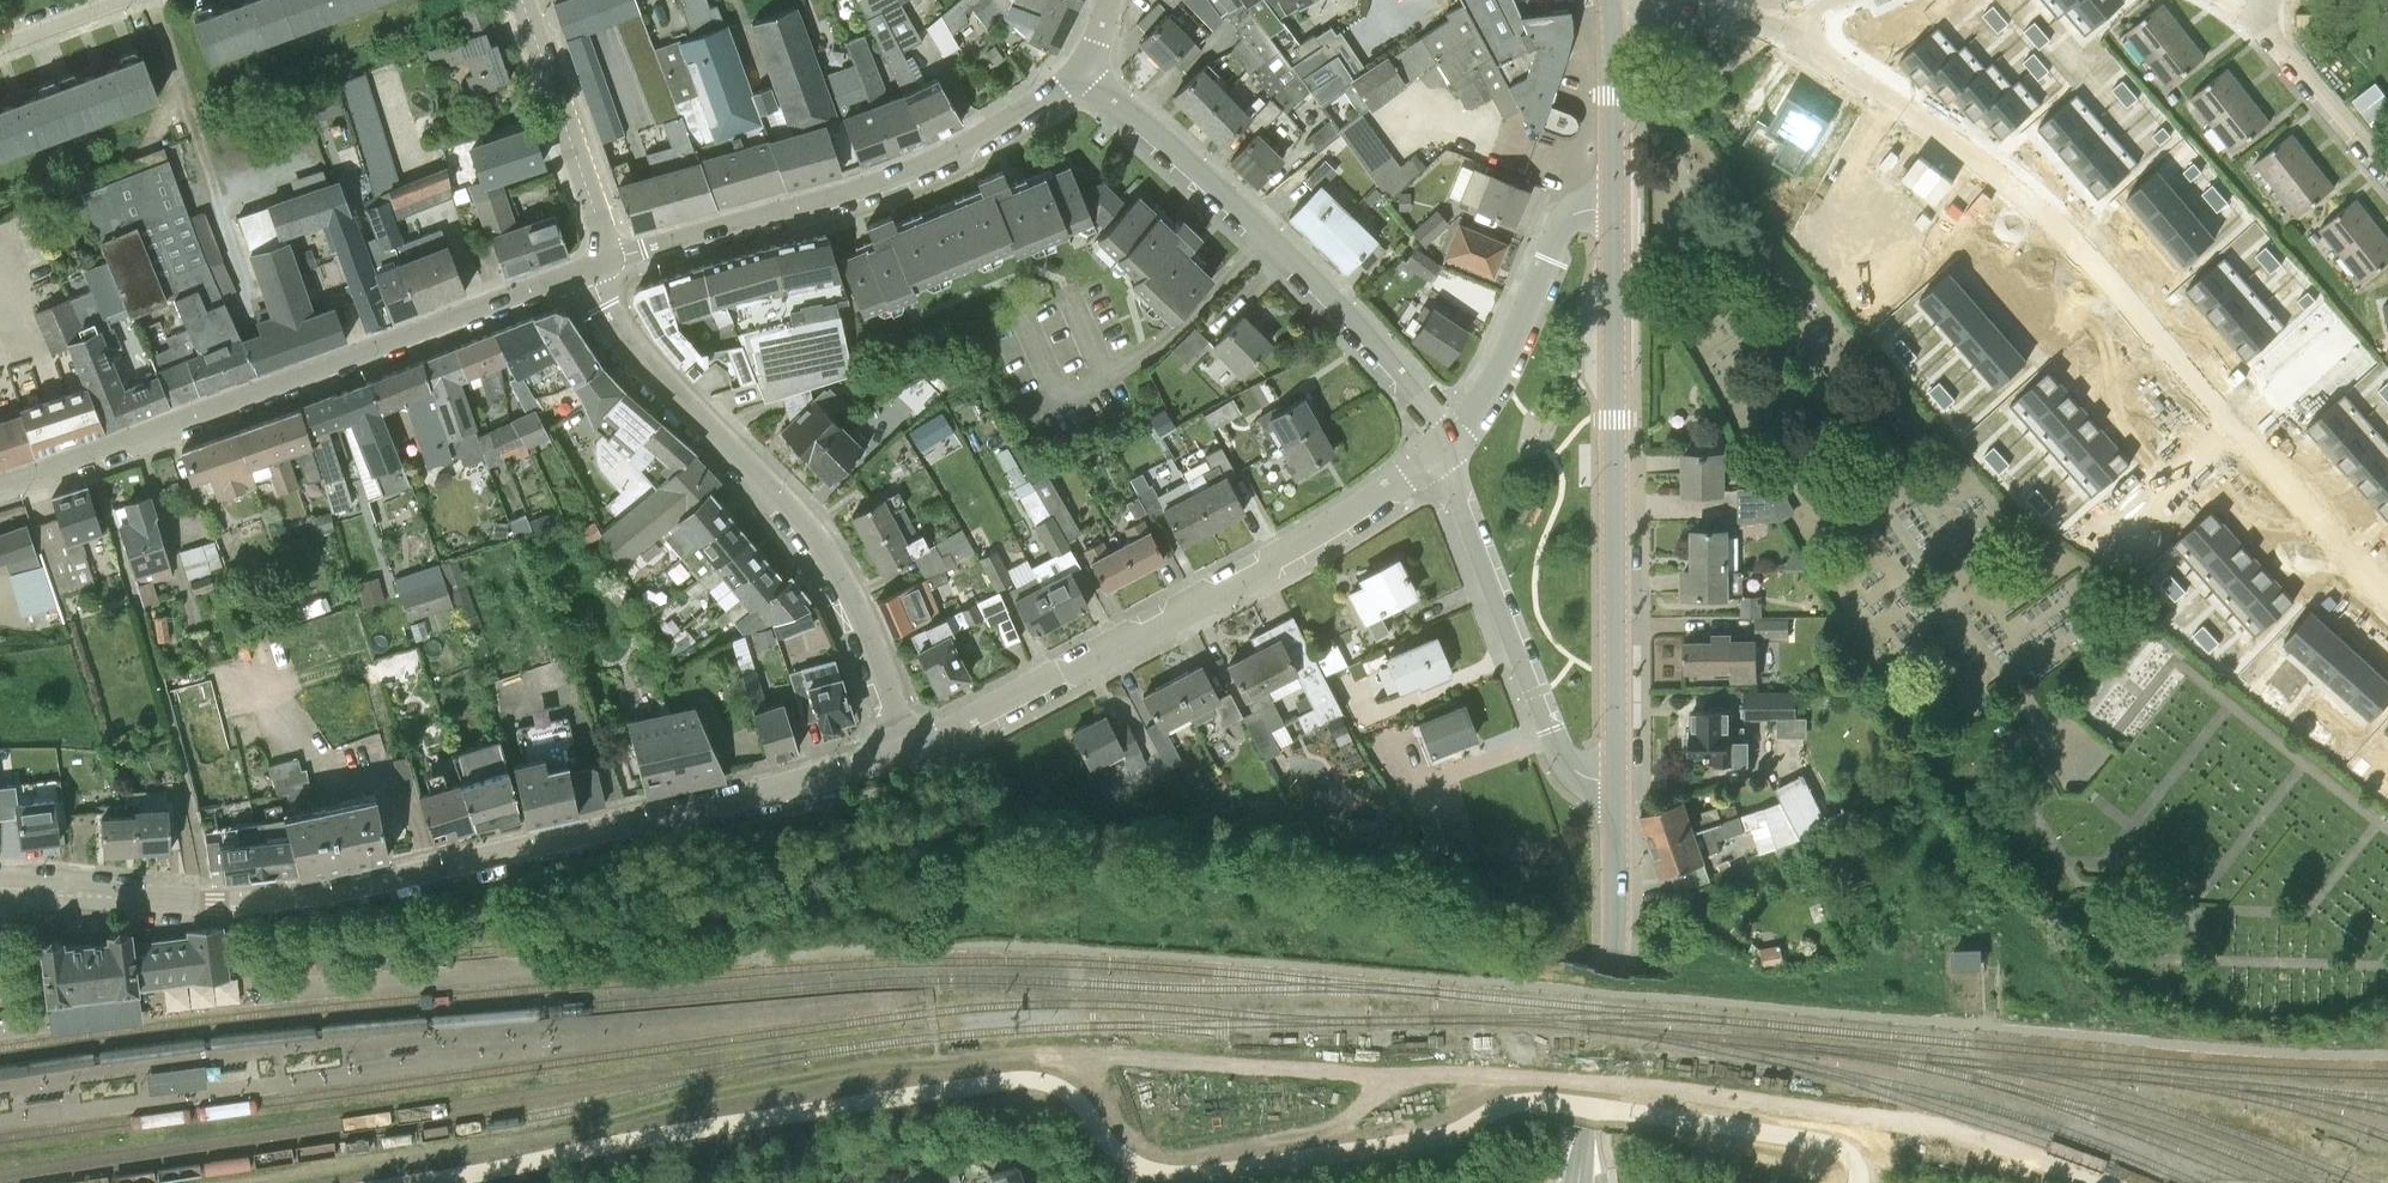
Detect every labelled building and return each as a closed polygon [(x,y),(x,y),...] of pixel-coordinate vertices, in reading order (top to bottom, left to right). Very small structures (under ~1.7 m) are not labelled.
[(373,0),(243,0),(228,0),(230,5),(195,18),(211,60),(373,0)] [(601,25),(592,0),(564,0),(554,4),(566,37),(588,30),(601,25)] [(640,10),(636,0),(592,0),(601,25),(615,20),(640,10)] [(686,15),(708,7),(706,0),(680,0),(686,15)] [(873,31),(904,95),(925,138),(962,120),(937,77),(919,86),(902,52),(923,41),(902,3),(899,0),(857,0),(873,31)] [(941,15),(951,33),(967,20),(965,10),(970,5),(991,32),(1003,14),(1010,2),(1010,0),(959,0),(941,15)] [(1040,15),(1010,2),(1003,14),(1029,40),(1055,51),(1081,0),(1045,0),(1040,15)] [(1010,2),(1040,15),(1045,0),(1010,0),(1010,2)] [(1212,29),(1223,19),(1220,14),(1209,0),(1184,0),(1212,29)] [(1242,0),(1209,0),(1220,14),(1224,11),(1231,21),(1248,8),(1242,0)] [(1248,8),(1291,66),(1323,45),(1314,31),(1301,39),(1283,15),(1298,6),(1299,8),(1311,0),(1242,0),(1248,8)] [(1313,5),(1321,19),(1348,3),(1346,0),(1322,0),(1313,5)] [(1516,0),(1514,0),(1460,0),(1462,4),(1508,87),(1520,109),(1528,124),(1539,127),(1547,103),(1548,103),(1565,54),(1571,31),(1571,8),(1552,11),(1552,10),(1521,14),(1516,0)] [(1553,0),(1516,0),(1521,14),(1552,10),(1553,0)] [(473,32),(491,25),(483,2),(465,9),(473,32)] [(1171,59),(1192,40),(1178,26),(1182,23),(1171,12),(1169,13),(1159,2),(1137,23),(1148,34),(1140,42),(1164,66),(1171,59)] [(2147,59),(2184,29),(2163,3),(2126,32),(2147,59)] [(1471,108),(1492,96),(1508,87),(1462,4),(1445,13),(1448,18),(1420,37),(1435,60),(1450,82),(1451,82),(1456,89),(1455,90),(1466,107),(1471,108)] [(695,36),(725,25),(718,5),(688,16),(695,36)] [(1994,5),(1983,15),(1991,24),(2001,14),(1994,5)] [(860,162),(843,117),(838,120),(797,6),(752,23),(774,85),(770,86),(752,93),(785,185),(841,170),(841,169),(860,162)] [(1286,113),(1309,91),(1291,66),(1248,8),(1231,21),(1239,30),(1236,32),(1241,38),(1264,66),(1254,75),(1286,113)] [(615,20),(620,33),(646,24),(640,10),(615,20)] [(2001,14),(1991,24),(1998,32),(2009,23),(2001,14)] [(927,27),(943,55),(959,46),(951,33),(941,15),(927,27)] [(2035,21),(2025,30),(2032,39),(2043,30),(2035,21)] [(620,33),(625,47),(651,37),(646,24),(620,33)] [(695,36),(693,37),(694,37),(682,42),(681,39),(657,47),(683,115),(683,116),(715,205),(785,185),(752,93),(727,25),(725,25),(695,36)] [(1939,27),(1900,60),(1921,85),(1928,79),(1928,78),(1960,51),(1959,50),(1939,27)] [(2169,86),(2206,56),(2184,29),(2147,59),(2169,86)] [(510,79),(497,41),(490,44),(486,30),(429,49),(433,69),(464,59),(465,60),(469,62),(471,61),(475,72),(467,75),(474,94),(497,86),(497,83),(510,79)] [(566,37),(570,50),(592,42),(588,30),(566,37)] [(2043,30),(2032,39),(2040,48),(2051,38),(2043,30)] [(856,63),(891,150),(925,138),(904,95),(883,102),(881,99),(885,88),(864,35),(845,42),(854,64),(856,63)] [(625,47),(631,60),(656,50),(651,37),(625,47)] [(1320,47),(1291,66),(1309,91),(1319,104),(1342,89),(1366,72),(1343,37),(1330,46),(1327,42),(1320,47)] [(1361,113),(1435,60),(1420,37),(1366,72),(1342,89),(1360,114),(1361,113)] [(1252,72),(1254,75),(1264,66),(1241,38),(1231,51),(1250,74),(1252,72)] [(1181,70),(1202,49),(1192,40),(1171,59),(1181,70)] [(570,50),(575,62),(596,55),(592,42),(570,50)] [(1960,51),(1928,78),(1928,79),(1948,102),(1955,96),(1987,68),(1986,67),(1966,44),(1959,50),(1960,51)] [(993,45),(984,52),(995,65),(1004,58),(993,45)] [(631,60),(636,73),(662,63),(656,50),(631,60)] [(2034,53),(2024,62),(2031,71),(2042,62),(2034,53)] [(157,98),(141,55),(107,68),(104,62),(91,67),(93,73),(26,98),(23,92),(10,97),(12,103),(0,108),(0,156),(157,98)] [(579,75),(601,67),(596,55),(575,62),(579,75)] [(1987,68),(1955,96),(1975,120),(1982,114),(1982,113),(2014,85),(2013,85),(1993,62),(1986,67),(1987,68)] [(2042,62),(2031,71),(2039,80),(2050,71),(2042,62)] [(636,73),(641,86),(667,76),(662,63),(636,73)] [(856,63),(854,64),(828,74),(843,117),(860,162),(891,150),(856,63)] [(1197,120),(1225,93),(1212,79),(1218,74),(1207,63),(1174,96),(1197,120)] [(579,75),(583,87),(605,80),(601,67),(579,75)] [(2212,124),(2249,94),(2228,68),(2191,97),(2212,124)] [(371,86),(366,73),(339,82),(344,96),(371,86)] [(641,86),(646,99),(672,89),(667,76),(641,86)] [(2014,85),(1982,113),(1982,114),(2002,137),(2042,104),(2020,79),(2013,85),(2014,85)] [(583,87),(587,100),(609,92),(605,80),(583,87)] [(2123,80),(2113,89),(2120,98),(2131,89),(2123,80)] [(375,100),(371,86),(344,96),(348,110),(375,100)] [(1520,109),(1508,87),(1492,96),(1503,118),(1520,109)] [(646,99),(651,113),(677,102),(672,89),(646,99)] [(2131,89),(2120,98),(2128,107),(2139,98),(2131,89)] [(2166,97),(2172,104),(2179,99),(2173,91),(2166,97)] [(592,112),(613,105),(609,92),(587,100),(592,112)] [(1197,120),(1221,144),(1249,117),(1225,93),(1197,120)] [(2078,93),(2039,126),(2059,149),(2099,116),(2078,93)] [(2233,151),(2270,121),(2249,94),(2212,124),(2233,151)] [(1798,172),(1829,121),(1789,96),(1770,127),(1759,121),(1747,141),(1798,172)] [(1231,161),(1256,185),(1282,158),(1268,145),(1273,140),(1262,130),(1282,109),(1270,97),(1244,123),(1256,134),(1231,161)] [(379,114),(375,100),(348,110),(352,124),(379,114)] [(651,113),(656,126),(663,123),(683,115),(677,102),(651,113)] [(592,112),(596,125),(618,117),(613,105),(592,112)] [(1346,141),(1369,124),(1361,113),(1360,114),(1338,129),(1341,134),(1346,141)] [(383,127),(379,114),(352,124),(356,137),(383,127)] [(715,205),(683,116),(663,123),(672,146),(646,153),(654,175),(669,218),(715,205)] [(2099,116),(2059,149),(2079,173),(2118,139),(2099,116)] [(596,125),(600,137),(614,132),(622,130),(618,117),(596,125)] [(1338,129),(1331,119),(1308,138),(1319,152),(1341,134),(1338,129)] [(1354,152),(1377,134),(1369,124),(1346,141),(1354,152)] [(2163,126),(2153,136),(2161,144),(2171,135),(2163,126)] [(388,141),(383,127),(356,137),(361,151),(388,141)] [(477,196),(499,189),(495,178),(543,162),(532,129),(481,147),(491,177),(472,183),(477,196)] [(2276,189),(2314,160),(2292,133),(2255,162),(2276,189)] [(1362,162),(1385,145),(1377,134),(1354,152),(1362,162)] [(1863,135),(1831,194),(1858,209),(1861,202),(1889,217),(1918,165),(1863,135)] [(2118,139),(2079,173),(2100,197),(2139,163),(2118,139)] [(392,155),(388,141),(361,151),(365,165),(392,155)] [(1369,173),(1393,156),(1385,145),(1362,162),(1369,173)] [(164,147),(78,180),(86,202),(100,242),(99,242),(107,260),(127,306),(130,314),(167,298),(175,298),(184,318),(189,328),(167,337),(172,346),(150,355),(154,366),(186,353),(199,391),(255,370),(243,339),(241,339),(222,296),(209,264),(190,215),(169,159),(164,147)] [(369,179),(396,169),(392,155),(365,165),(369,179)] [(1399,191),(1427,167),(1416,155),(1400,166),(1377,184),(1389,201),(1398,193),(1399,191)] [(1377,184),(1400,166),(1393,156),(1369,173),(1377,184)] [(1318,244),(1348,213),(1321,186),(1336,170),(1325,159),(1304,180),(1315,190),(1290,216),(1318,244)] [(626,160),(625,161),(610,166),(632,229),(669,218),(654,175),(640,179),(638,173),(632,175),(626,160)] [(2298,216),(2335,187),(2314,160),(2276,189),(2298,216)] [(2194,162),(2184,171),(2191,180),(2202,171),(2194,162)] [(447,166),(401,185),(380,193),(384,203),(388,201),(394,220),(452,196),(447,166)] [(1096,218),(1106,228),(1097,238),(1136,276),(1131,281),(1172,320),(1212,278),(1198,265),(1204,259),(1191,246),(1201,236),(1182,217),(1177,222),(1157,203),(1151,209),(1137,196),(1127,205),(1103,182),(1080,191),(1070,167),(1053,174),(1049,166),(1008,183),(1002,170),(977,180),(980,186),(894,221),(891,215),(866,225),(872,239),(855,245),(858,253),(841,260),(863,314),(915,293),(912,286),(1011,246),(1014,253),(1092,221),(1092,220),(1096,218)] [(1527,190),(1492,175),(1474,167),(1460,200),(1513,223),(1527,190)] [(297,197),(268,207),(280,238),(282,237),(324,222),(367,331),(393,321),(393,318),(375,273),(368,255),(352,213),(340,182),(329,185),(323,169),(291,180),(297,197)] [(401,185),(396,169),(369,179),(373,192),(379,190),(380,193),(401,185)] [(2157,170),(2128,195),(2148,218),(2177,193),(2157,170)] [(2213,184),(2202,193),(2210,202),(2221,193),(2213,184)] [(1374,186),(1365,196),(1373,204),(1382,194),(1374,186)] [(499,189),(477,196),(484,218),(491,237),(513,230),(506,210),(499,189)] [(1410,191),(1399,191),(1398,193),(1398,210),(1410,210),(1410,191)] [(2177,193),(2148,218),(2166,240),(2196,215),(2177,193)] [(2221,193),(2210,202),(2218,211),(2229,201),(2221,193)] [(2341,255),(2378,225),(2357,199),(2320,228),(2341,255)] [(388,201),(384,203),(370,208),(366,209),(382,249),(368,255),(375,273),(393,318),(417,309),(399,264),(402,263),(395,245),(402,242),(394,220),(388,201)] [(302,354),(263,244),(280,238),(268,207),(251,212),(239,217),(274,316),(259,322),(262,331),(243,339),(255,370),(256,370),(257,370),(302,354)] [(1412,231),(1425,245),(1447,225),(1435,211),(1412,231)] [(1318,244),(1346,271),(1355,261),(1366,271),(1386,250),(1348,213),(1318,244)] [(569,252),(556,215),(523,226),(536,264),(569,252)] [(2196,215),(2166,240),(2186,262),(2215,237),(2196,215)] [(1504,245),(1474,232),(1457,225),(1445,255),(1492,274),(1504,245)] [(2387,261),(2387,238),(2378,225),(2341,255),(2363,282),(2387,261)] [(523,226),(513,230),(491,237),(504,274),(536,264),(523,226)] [(417,309),(466,290),(448,245),(442,228),(403,243),(402,242),(395,245),(402,263),(399,264),(417,309)] [(2307,237),(2313,244),(2320,238),(2314,231),(2307,237)] [(825,304),(837,302),(848,299),(826,234),(774,244),(783,287),(819,280),(825,304)] [(346,338),(334,308),(312,316),(304,294),(282,237),(280,238),(263,244),(302,354),(346,338)] [(837,302),(825,304),(819,280),(783,287),(774,244),(738,251),(738,254),(739,254),(747,299),(750,315),(754,338),(741,342),(747,354),(759,379),(757,380),(765,401),(853,374),(843,328),(837,302)] [(2267,245),(2256,255),(2264,264),(2274,254),(2267,245)] [(296,253),(301,268),(316,263),(310,248),(296,253)] [(1403,257),(1395,268),(1408,278),(1415,268),(1430,279),(1439,266),(1415,248),(1406,260),(1403,257)] [(734,327),(741,342),(754,338),(750,315),(747,299),(739,254),(738,254),(702,265),(714,330),(734,327)] [(2274,254),(2264,264),(2271,273),(2282,263),(2274,254)] [(2225,255),(2187,289),(2207,312),(2246,279),(2225,255)] [(236,289),(222,259),(209,264),(222,296),(236,289)] [(85,293),(70,299),(74,310),(80,324),(86,338),(71,344),(88,385),(105,427),(106,429),(167,404),(157,377),(123,391),(107,352),(115,349),(118,340),(111,323),(108,314),(127,306),(107,260),(82,270),(91,291),(85,293)] [(1653,264),(1653,281),(1665,281),(1665,264),(1653,264)] [(720,346),(741,342),(734,327),(714,330),(702,265),(663,278),(675,321),(688,335),(700,349),(720,346)] [(1950,272),(1920,297),(1940,320),(1970,295),(1950,272)] [(700,349),(688,335),(675,321),(663,278),(640,286),(637,287),(634,295),(634,297),(654,333),(697,381),(718,364),(727,370),(732,388),(757,380),(759,379),(747,354),(741,342),(720,346),(700,349)] [(2246,279),(2207,312),(2227,335),(2266,302),(2246,279)] [(308,294),(310,301),(317,298),(314,291),(308,294)] [(2308,291),(2298,300),(2306,309),(2316,300),(2308,291)] [(1970,295),(1940,320),(1959,341),(1989,316),(1970,295)] [(40,326),(74,310),(69,297),(34,312),(40,326)] [(2266,302),(2227,335),(2247,359),(2286,325),(2266,302)] [(1448,360),(1466,332),(1432,309),(1431,309),(1426,305),(1418,318),(1423,322),(1413,337),(1448,360)] [(573,383),(601,365),(565,312),(565,311),(556,308),(556,309),(533,316),(554,356),(545,362),(559,387),(560,388),(573,383)] [(46,339),(80,324),(74,310),(40,326),(46,339)] [(533,316),(494,331),(506,361),(515,378),(509,381),(526,413),(511,420),(526,445),(528,448),(549,438),(536,411),(543,407),(535,396),(530,389),(522,375),(545,362),(554,356),(533,316)] [(1240,373),(1270,343),(1243,316),(1213,346),(1240,373)] [(1989,316),(1959,341),(1978,363),(2008,338),(1989,316)] [(71,344),(86,338),(80,324),(46,339),(52,352),(71,344)] [(1172,348),(1186,362),(1208,340),(1194,326),(1172,348)] [(494,331),(453,348),(466,378),(470,388),(482,383),(491,405),(506,398),(501,363),(506,361),(494,331)] [(1902,338),(1891,347),(1899,356),(1910,347),(1902,338)] [(2008,338),(1978,363),(1998,385),(2027,360),(2008,338)] [(1910,347),(1899,356),(1907,365),(1918,356),(1910,347)] [(475,428),(459,380),(466,378),(453,348),(423,360),(448,437),(475,428)] [(154,366),(153,367),(157,377),(167,404),(199,391),(186,353),(154,366)] [(381,411),(406,403),(427,467),(460,455),(464,466),(485,458),(478,435),(475,428),(448,437),(423,360),(369,380),(381,411)] [(592,421),(624,389),(601,365),(573,383),(560,388),(559,387),(554,389),(566,413),(583,402),(592,421)] [(2049,370),(2011,404),(2032,427),(2070,394),(2049,370)] [(401,463),(387,425),(369,380),(334,395),(345,429),(350,445),(369,501),(410,486),(401,463)] [(1940,381),(1929,391),(1937,400),(1948,390),(1940,381)] [(2379,389),(2387,398),(2387,397),(2387,381),(2379,389)] [(34,452),(105,427),(88,385),(20,407),(22,412),(34,452)] [(624,389),(592,421),(603,432),(596,439),(594,453),(596,460),(599,468),(632,505),(657,486),(625,453),(658,419),(624,389)] [(806,457),(840,423),(829,413),(841,401),(830,389),(826,392),(824,390),(815,400),(782,433),(806,457)] [(1948,390),(1937,400),(1945,408),(1955,399),(1948,390)] [(2346,392),(2308,426),(2329,451),(2368,417),(2346,392)] [(2070,394),(2032,427),(2052,450),(2090,416),(2070,394)] [(354,504),(335,451),(350,445),(345,429),(334,395),(298,408),(321,476),(334,511),(354,504)] [(1284,444),(1318,424),(1303,398),(1285,408),(1283,404),(1258,418),(1267,433),(1275,428),(1284,444)] [(1227,421),(1219,407),(1205,415),(1213,429),(1227,421)] [(298,408),(273,417),(235,431),(248,467),(249,466),(268,460),(278,490),(297,484),(286,453),(296,450),(307,480),(321,476),(298,408)] [(34,452),(22,412),(0,420),(0,464),(34,452)] [(2090,416),(2052,450),(2072,473),(2110,439),(2090,416)] [(2368,417),(2329,451),(2348,472),(2387,438),(2368,417)] [(679,469),(694,454),(696,452),(658,419),(625,453),(657,486),(679,469)] [(529,450),(528,448),(526,445),(511,420),(478,435),(485,458),(487,464),(488,466),(504,460),(503,457),(513,453),(514,457),(529,450)] [(806,457),(830,481),(870,442),(855,427),(848,434),(840,426),(841,425),(840,423),(806,457)] [(1286,466),(1294,480),(1323,463),(1320,459),(1334,451),(1318,424),(1284,444),(1294,461),(1286,466)] [(255,484),(249,466),(248,467),(235,431),(182,450),(193,481),(211,475),(219,497),(255,484)] [(2348,472),(2367,494),(2387,476),(2387,440),(2387,438),(2348,472)] [(2110,439),(2072,473),(2092,496),(2131,462),(2110,439)] [(1995,445),(1984,455),(1992,463),(2003,454),(1995,445)] [(1007,446),(996,452),(1015,486),(1026,480),(1007,446)] [(1192,493),(1211,528),(1244,511),(1225,477),(1235,472),(1221,446),(1205,455),(1211,466),(1185,480),(1192,493)] [(657,486),(632,505),(600,531),(621,567),(664,532),(678,520),(682,517),(708,492),(720,482),(720,481),(694,454),(679,469),(657,486)] [(1684,454),(1684,492),(1724,492),(1724,454),(1684,454)] [(2003,454),(1992,463),(2000,472),(2010,463),(2003,454)] [(1272,459),(1256,468),(1264,481),(1280,471),(1272,459)] [(1066,540),(1081,532),(1048,474),(1032,483),(1035,489),(1051,515),(1066,540)] [(2367,494),(2387,518),(2387,476),(2367,494)] [(1192,493),(1185,480),(1157,495),(1151,484),(1136,493),(1138,497),(1146,511),(1149,517),(1163,509),(1182,544),(1211,528),(1192,493)] [(1776,481),(1764,488),(1774,506),(1782,518),(1794,511),(1776,481)] [(56,597),(81,589),(95,584),(82,544),(77,540),(102,531),(88,485),(52,497),(59,518),(32,527),(56,597)] [(1737,506),(1774,506),(1764,488),(1763,487),(1738,487),(1737,506)] [(2037,487),(2027,497),(2035,505),(2045,496),(2037,487)] [(1020,497),(1036,524),(1051,515),(1035,489),(1020,497)] [(910,521),(902,506),(906,504),(898,490),(883,499),(882,499),(852,515),(868,544),(910,521)] [(698,544),(730,518),(708,492),(682,517),(678,520),(680,522),(675,527),(665,536),(682,557),(698,544)] [(2045,496),(2035,505),(2043,514),(2053,505),(2045,496)] [(126,549),(162,538),(150,497),(127,504),(127,505),(114,509),(119,526),(126,549)] [(1135,518),(1146,511),(1138,497),(1127,503),(1135,518)] [(1737,506),(1737,521),(1782,520),(1782,518),(1774,506),(1737,506)] [(2212,510),(2174,544),(2196,568),(2234,534),(2212,510)] [(549,511),(530,519),(535,531),(554,523),(549,511)] [(524,513),(509,520),(516,536),(532,530),(524,513)] [(317,534),(335,529),(331,514),(313,519),(317,534)] [(1051,515),(1036,524),(1035,525),(1053,557),(1070,547),(1066,540),(1051,515)] [(716,566),(748,540),(730,518),(698,544),(682,557),(689,565),(699,578),(715,564),(716,566)] [(1148,567),(1164,559),(1149,531),(1148,531),(1142,519),(1126,528),(1132,540),(1120,546),(1136,577),(1150,571),(1148,567)] [(602,535),(594,520),(577,529),(584,543),(602,535)] [(26,521),(0,531),(0,543),(8,570),(38,561),(26,521)] [(506,522),(493,521),(492,536),(506,537),(506,522)] [(913,556),(927,548),(929,547),(922,534),(918,535),(910,521),(868,544),(883,572),(913,556)] [(268,532),(272,547),(287,543),(283,529),(268,532)] [(962,529),(934,544),(942,557),(948,554),(955,565),(976,553),(962,529)] [(1727,570),(1727,550),(1726,530),(1695,530),(1695,570),(1727,570)] [(2234,534),(2196,568),(2215,590),(2253,556),(2234,534)] [(174,576),(170,565),(171,565),(162,538),(126,549),(144,605),(156,601),(151,583),(174,576)] [(734,587),(765,561),(748,540),(716,566),(715,564),(699,578),(686,588),(693,597),(706,586),(709,590),(725,577),(734,587)] [(1136,577),(1120,546),(1108,552),(1102,541),(1085,550),(1091,561),(1090,562),(1105,590),(1121,581),(1123,585),(1136,577)] [(211,572),(210,570),(210,568),(202,544),(180,551),(188,579),(210,572),(211,572)] [(996,591),(1013,582),(996,550),(980,558),(996,591)] [(1795,550),(1784,570),(1808,570),(1795,550)] [(2253,556),(2215,590),(2234,611),(2272,577),(2253,556)] [(1069,571),(1055,578),(1046,560),(1032,567),(1037,576),(1042,586),(1054,608),(1061,623),(1076,615),(1074,612),(1087,605),(1069,571)] [(1379,613),(1387,608),(1414,594),(1396,560),(1361,579),(1364,585),(1351,592),(1367,624),(1376,639),(1389,632),(1379,613)] [(783,582),(782,582),(765,561),(734,587),(742,597),(716,618),(721,626),(731,618),(735,622),(740,619),(759,603),(783,582)] [(210,572),(215,589),(234,583),(227,563),(210,568),(210,570),(211,572),(210,572)] [(1685,596),(1742,595),(1741,570),(1727,570),(1695,570),(1684,570),(1685,596)] [(940,614),(938,608),(930,589),(948,581),(944,571),(925,579),(877,600),(892,635),(940,614)] [(2171,572),(2161,582),(2168,591),(2179,581),(2171,572)] [(210,575),(190,581),(194,593),(214,587),(210,575)] [(759,603),(740,619),(750,632),(809,608),(803,600),(806,597),(790,576),(782,582),(783,582),(759,603)] [(1054,608),(1042,586),(1037,576),(1010,590),(1015,600),(1014,600),(1032,634),(1044,628),(1046,631),(1061,623),(1054,608)] [(2272,577),(2234,611),(2256,636),(2294,602),(2272,577)] [(408,620),(445,608),(453,606),(445,580),(400,594),(408,620)] [(2179,581),(2168,591),(2176,600),(2187,590),(2179,581)] [(358,591),(362,606),(386,600),(382,585),(358,591)] [(1008,610),(1007,608),(999,591),(976,602),(983,617),(988,628),(997,624),(1006,645),(1020,639),(1008,611),(1008,610)] [(1760,596),(1743,595),(1743,616),(1760,616),(1760,596)] [(325,612),(320,596),(284,610),(289,625),(325,612)] [(953,631),(983,617),(976,602),(910,633),(920,654),(920,659),(926,669),(928,670),(939,692),(941,691),(945,691),(954,686),(956,683),(968,676),(949,635),(954,633),(953,631)] [(453,607),(417,619),(434,668),(470,655),(453,607)] [(2311,610),(2285,640),(2307,660),(2333,630),(2311,610)] [(154,617),(158,641),(170,640),(167,615),(154,617)] [(1324,676),(1312,653),(1293,616),(1267,629),(1274,642),(1279,640),(1296,672),(1295,672),(1313,707),(1297,715),(1305,731),(1343,712),(1324,676)] [(1789,619),(1756,619),(1756,636),(1789,635),(1789,619)] [(2204,624),(2194,634),(2201,642),(2212,633),(2204,624)] [(771,626),(756,630),(760,647),(775,643),(771,626)] [(1266,687),(1295,672),(1296,672),(1279,640),(1274,642),(1267,629),(1250,638),(1256,650),(1228,665),(1255,715),(1245,720),(1266,758),(1281,751),(1270,730),(1284,723),(1266,687)] [(2333,630),(2307,660),(2328,679),(2355,649),(2333,630)] [(1386,637),(1389,643),(1396,639),(1393,633),(1386,637)] [(2212,633),(2201,642),(2209,651),(2220,642),(2212,633)] [(1685,641),(1685,670),(1731,669),(1731,676),(1755,675),(1755,660),(1754,640),(1749,640),(1732,640),(1732,634),(1712,634),(1713,641),(1685,641)] [(680,650),(690,644),(685,635),(675,641),(680,650)] [(680,650),(675,641),(673,637),(663,643),(670,656),(680,650)] [(1400,689),(1448,669),(1435,637),(1400,652),(1402,656),(1389,661),(1400,689)] [(2355,649),(2328,679),(2350,698),(2376,669),(2355,649)] [(1371,672),(1365,658),(1349,664),(1355,679),(1371,672)] [(853,718),(838,670),(837,670),(834,659),(790,672),(798,701),(812,697),(821,728),(853,718)] [(1172,680),(1196,724),(1215,714),(1222,727),(1243,716),(1230,692),(1218,698),(1201,665),(1172,680)] [(2350,698),(2372,718),(2387,700),(2387,679),(2376,669),(2350,698)] [(767,758),(798,749),(783,703),(767,708),(755,670),(742,674),(767,758)] [(1870,689),(1870,674),(1854,674),(1854,689),(1870,689)] [(1195,725),(1196,724),(1172,680),(1143,695),(1158,722),(1146,728),(1168,769),(1183,761),(1165,727),(1190,714),(1195,725)] [(2266,689),(2262,693),(2271,701),(2280,690),(2271,682),(2266,689)] [(2280,690),(2271,701),(2280,708),(2283,705),(2289,698),(2280,690)] [(1745,691),(1744,719),(1797,719),(1797,691),(1745,691)] [(1448,747),(1475,737),(1463,705),(1419,720),(1432,758),(1450,752),(1448,747)] [(697,707),(667,713),(628,722),(644,788),(724,771),(697,707)] [(1691,731),(1691,754),(1709,754),(1709,762),(1741,762),(1741,742),(1743,742),(1743,727),(1730,727),(1730,709),(1693,709),(1693,731),(1691,731)] [(1147,762),(1140,749),(1128,726),(1114,733),(1105,715),(1073,732),(1090,766),(1120,750),(1131,771),(1147,762)] [(1326,723),(1333,737),(1349,730),(1342,715),(1326,723)] [(522,761),(513,763),(525,815),(527,823),(577,812),(577,810),(578,810),(605,803),(604,801),(597,768),(592,765),(579,768),(568,770),(567,764),(578,763),(568,716),(514,727),(522,761)] [(2308,727),(2306,729),(2315,737),(2324,726),(2316,718),(2308,727)] [(2324,726),(2315,737),(2324,745),(2326,743),(2333,734),(2324,726)] [(499,822),(521,816),(500,738),(452,752),(462,782),(476,827),(498,820),(499,822)] [(2362,756),(2353,767),(2361,774),(2371,764),(2362,756)] [(301,771),(297,757),(269,766),(278,797),(311,788),(307,770),(301,771)] [(1775,788),(1782,802),(1800,840),(1803,844),(1834,830),(1806,774),(1775,788)] [(462,782),(447,787),(444,779),(428,784),(430,792),(419,795),(432,840),(476,827),(462,782)] [(316,810),(311,788),(278,797),(284,818),(316,810)] [(342,865),(389,855),(376,797),(329,807),(342,865)] [(1736,804),(1719,809),(1718,804),(1702,810),(1705,816),(1691,821),(1683,798),(1642,812),(1653,844),(1739,814),(1736,804)] [(22,844),(59,839),(53,799),(17,804),(22,844)] [(166,800),(134,803),(135,811),(135,815),(138,851),(171,849),(171,848),(179,848),(179,828),(174,828),(174,800),(166,800)] [(1212,806),(1217,815),(1228,809),(1223,800),(1212,806)] [(1760,853),(1800,840),(1782,802),(1740,816),(1739,814),(1653,844),(1663,875),(1705,861),(1703,855),(1754,838),(1760,853)] [(119,804),(101,806),(102,818),(104,854),(138,851),(135,815),(135,811),(134,803),(119,804)] [(342,865),(329,807),(316,810),(284,818),(290,837),(299,870),(300,874),(336,866),(342,865)] [(258,841),(255,822),(213,829),(211,817),(200,818),(205,831),(211,871),(223,869),(225,879),(262,874),(258,841)] [(262,874),(299,870),(290,837),(284,818),(255,822),(258,841),(262,874)] [(1436,818),(1420,823),(1424,838),(1441,832),(1436,818)] [(1378,837),(1378,823),(1346,823),(1346,837),(1378,837)] [(189,937),(132,944),(138,988),(228,977),(222,927),(188,931),(189,937)] [(132,944),(131,931),(108,934),(109,940),(63,946),(62,940),(41,942),(48,1000),(138,988),(132,944)] [(1781,945),(1759,947),(1762,968),(1783,966),(1781,945)] [(1954,951),(1955,966),(1980,965),(1980,950),(1954,951)] [(141,1018),(138,988),(48,1000),(51,1031),(141,1018)] [(151,1069),(155,1090),(212,1081),(208,1060),(151,1069)] [(987,1137),(966,1139),(968,1157),(991,1154),(987,1137)] [(933,1180),(955,1172),(946,1146),(924,1153),(933,1180)] [(990,1174),(993,1182),(1023,1182),(1017,1164),(990,1174)]
